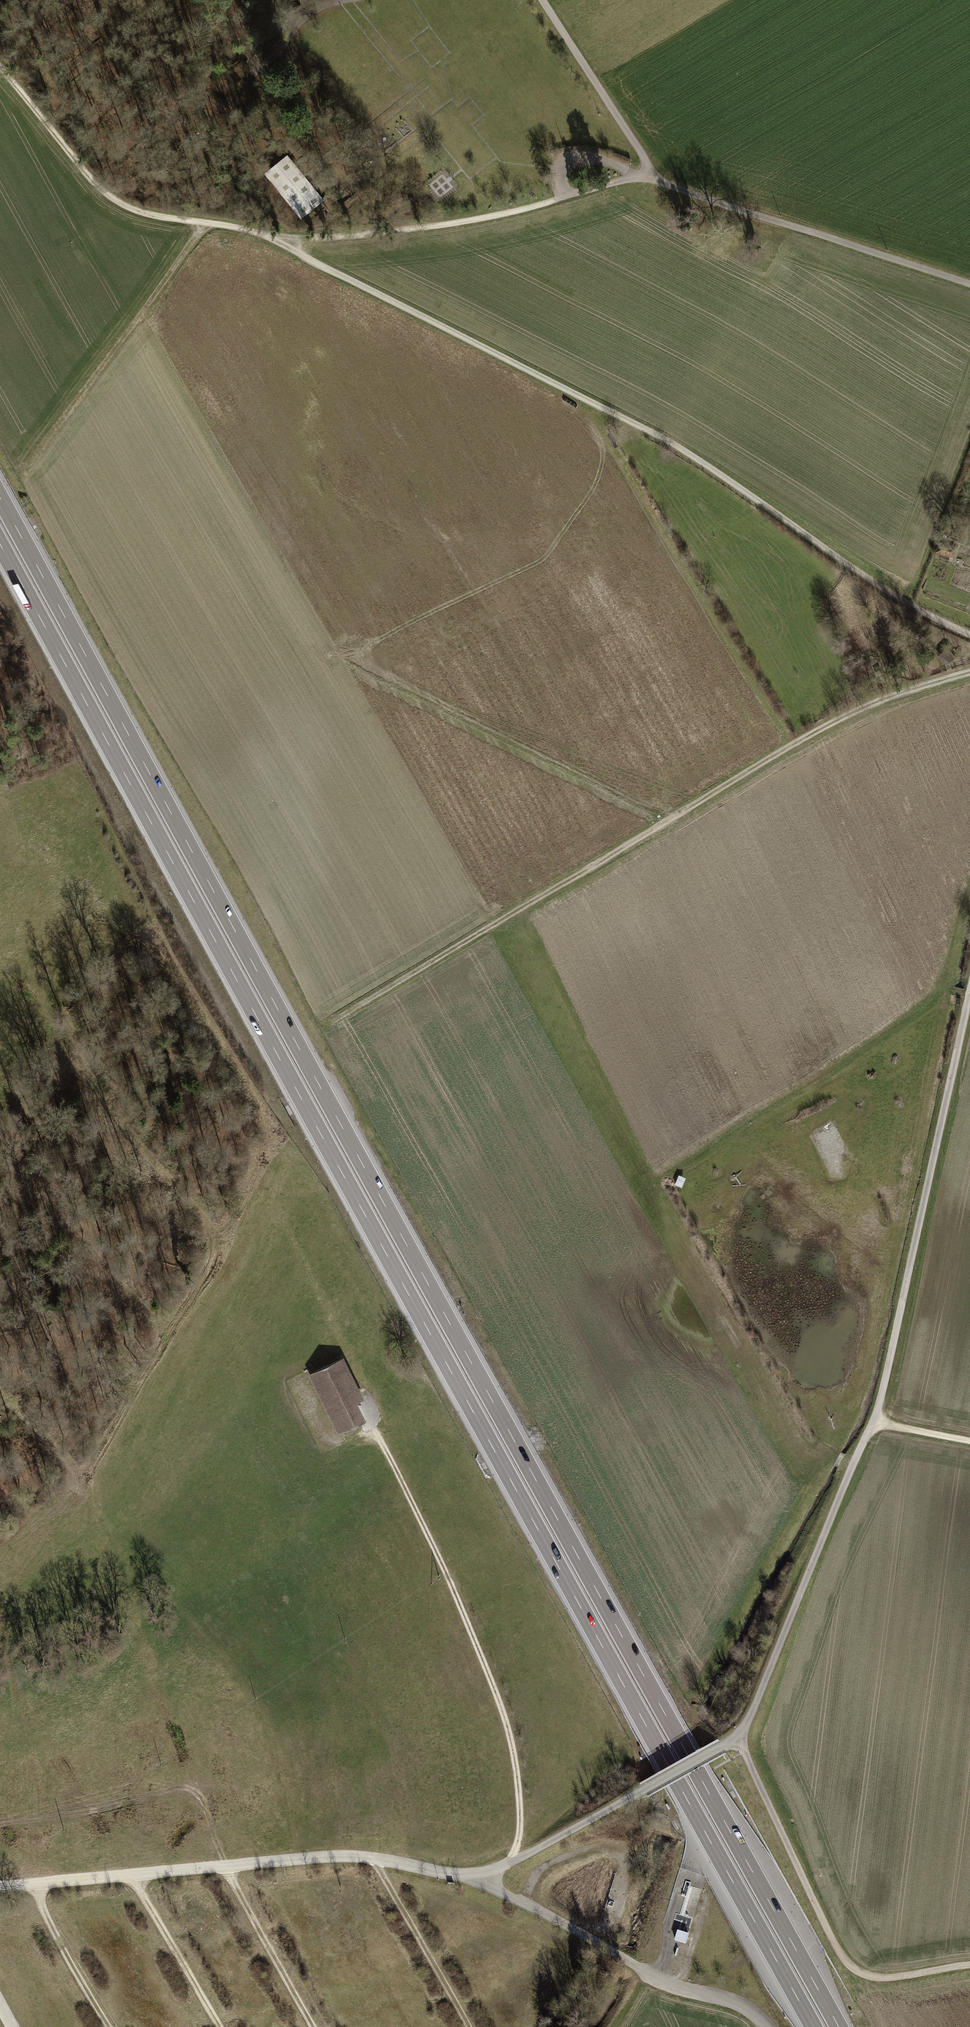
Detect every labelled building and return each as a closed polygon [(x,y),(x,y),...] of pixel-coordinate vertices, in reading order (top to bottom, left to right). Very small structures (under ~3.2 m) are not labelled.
[(163,120),(155,127),(164,138),(173,132),(163,120)] [(266,175),(302,220),(325,201),(289,156),(266,175)] [(955,550),(939,544),(936,552),(952,557),(955,550)] [(952,660),(959,653),(950,644),(943,650),(952,660)] [(353,1354),(322,1369),(349,1428),(374,1417),(366,1401),(374,1397),(353,1354)] [(678,1931),(677,1941),(689,1943),(690,1933),(678,1931)]
